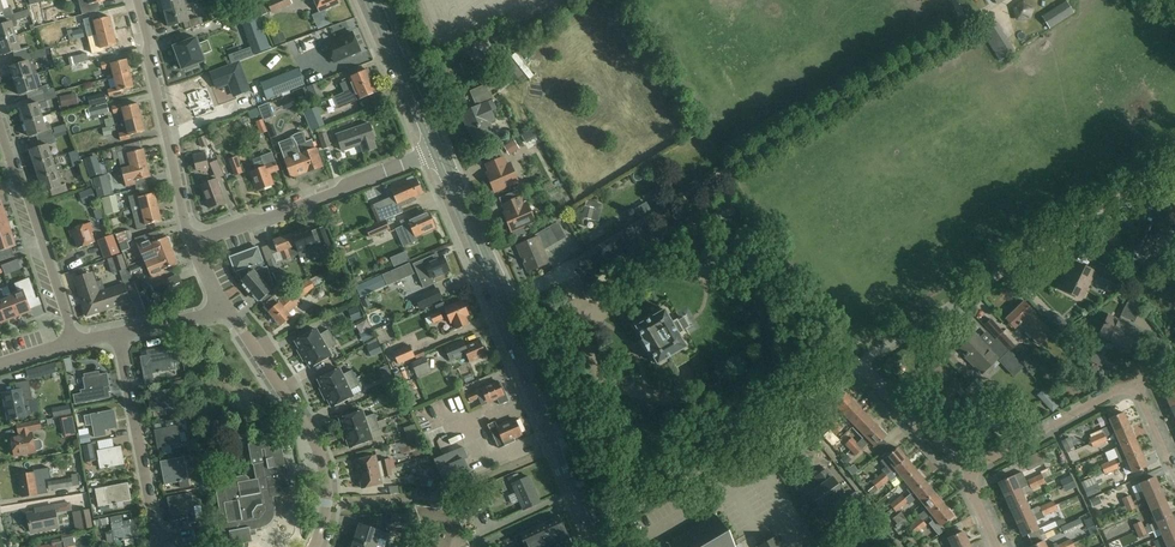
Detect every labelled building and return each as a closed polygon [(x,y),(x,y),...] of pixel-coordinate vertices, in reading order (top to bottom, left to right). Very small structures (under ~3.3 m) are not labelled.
[(0,0),(0,19),(13,15),(11,8),(3,10),(0,0)] [(106,0),(78,0),(82,15),(101,10),(99,2),(106,1),(106,0)] [(164,11),(184,6),(191,4),(190,0),(161,0),(164,11)] [(267,2),(272,12),(293,3),(291,0),(271,0),(267,2)] [(319,12),(339,3),(338,0),(314,0),(319,12)] [(1067,0),(1066,0),(1042,16),(1050,29),(1075,13),(1067,0)] [(33,19),(40,18),(38,5),(31,6),(33,19)] [(188,21),(184,6),(164,11),(168,26),(183,22),(185,29),(199,24),(198,18),(188,21)] [(13,15),(0,19),(0,24),(0,25),(0,41),(16,36),(13,28),(17,27),(18,24),(17,21),(31,16),(29,10),(13,15)] [(254,54),(268,49),(254,12),(241,17),(254,54)] [(99,16),(84,20),(85,27),(94,24),(97,35),(113,31),(110,17),(100,19),(99,16)] [(1001,60),(1015,50),(995,20),(981,30),(1001,60)] [(82,30),(73,32),(75,39),(84,37),(82,30)] [(113,31),(97,35),(99,45),(90,47),(92,54),(101,52),(101,49),(117,45),(113,31)] [(326,44),(334,62),(361,51),(359,48),(352,32),(332,41),(326,44)] [(281,43),(278,34),(272,36),(275,45),(281,43)] [(495,42),(504,54),(514,47),(504,35),(495,42)] [(16,36),(0,41),(0,49),(2,56),(13,52),(15,58),(30,53),(28,47),(20,49),(16,36)] [(200,66),(199,64),(206,61),(203,54),(212,51),(208,41),(199,44),(197,38),(173,47),(182,70),(186,69),(187,71),(200,66)] [(30,53),(15,58),(17,65),(10,67),(14,81),(32,76),(37,74),(34,65),(29,66),(28,61),(37,58),(35,52),(30,53)] [(87,53),(69,58),(71,65),(89,61),(87,53)] [(499,65),(511,80),(513,83),(524,74),(519,68),(525,64),(516,53),(510,57),(509,56),(499,65)] [(114,78),(130,74),(126,60),(111,64),(110,61),(100,63),(102,70),(111,68),(114,78)] [(216,87),(230,82),(235,96),(248,90),(238,64),(211,74),(216,87)] [(61,77),(72,74),(70,66),(59,69),(61,77)] [(299,68),(261,83),(267,99),(305,84),(299,68)] [(343,80),(343,82),(341,83),(345,92),(345,93),(373,81),(368,70),(343,80)] [(130,74),(114,78),(116,88),(107,90),(109,96),(124,93),(123,90),(133,87),(130,74)] [(26,92),(28,99),(43,94),(49,92),(47,85),(36,88),(32,76),(14,81),(19,95),(26,92)] [(345,93),(345,92),(333,97),(338,108),(377,91),(373,81),(345,93)] [(319,82),(314,83),(294,91),(297,100),(306,97),(310,96),(312,101),(324,96),(321,87),(319,82)] [(473,140),(481,136),(484,142),(487,143),(495,140),(496,137),(493,131),(494,131),(490,123),(496,120),(489,102),(494,99),(490,90),(489,90),(486,84),(470,91),(477,106),(461,113),(473,140)] [(207,88),(186,95),(189,103),(187,104),(190,112),(192,111),(195,119),(215,112),(207,88)] [(43,94),(45,101),(57,97),(55,90),(43,94)] [(105,93),(88,97),(90,106),(107,102),(105,93)] [(30,105),(20,109),(24,122),(42,117),(39,109),(47,106),(45,101),(43,94),(28,99),(30,105)] [(60,96),(63,107),(75,104),(72,94),(60,96)] [(265,119),(275,115),(270,101),(260,105),(265,119)] [(110,112),(107,103),(88,108),(91,119),(100,117),(99,114),(110,112)] [(125,122),(141,118),(137,104),(122,108),(121,105),(112,107),(114,114),(122,112),(125,122)] [(261,114),(258,107),(248,112),(251,119),(261,114)] [(311,130),(324,125),(316,107),(304,112),(311,130)] [(84,113),(68,117),(71,129),(87,125),(84,113)] [(42,117),(24,122),(29,136),(36,134),(39,141),(53,136),(48,123),(44,124),(42,117)] [(141,118),(125,122),(127,132),(119,134),(120,141),(130,139),(129,136),(145,132),(141,118)] [(269,133),(262,118),(254,122),(261,137),(269,133)] [(364,152),(376,148),(373,140),(375,140),(369,123),(337,135),(343,151),(361,144),(364,152)] [(53,133),(54,136),(67,131),(65,124),(53,128),(55,133),(53,133)] [(103,128),(104,136),(112,134),(110,126),(103,128)] [(538,137),(534,129),(522,136),(526,143),(538,137)] [(292,136),(278,142),(292,178),(292,177),(308,171),(307,171),(313,168),(313,170),(316,169),(318,168),(321,167),(320,166),(322,165),(312,138),(306,141),(304,131),(302,131),(300,132),(296,133),(294,134),(292,135),(292,136)] [(331,146),(326,132),(318,134),(323,148),(331,146)] [(40,147),(29,150),(34,165),(52,159),(47,145),(55,143),(53,136),(39,141),(40,147)] [(202,147),(208,144),(205,136),(199,138),(202,147)] [(511,153),(519,148),(514,141),(507,146),(511,153)] [(122,170),(147,163),(143,149),(127,153),(127,150),(117,152),(119,159),(122,170)] [(69,153),(73,166),(81,164),(77,151),(69,153)] [(208,168),(205,152),(194,155),(197,170),(208,168)] [(269,173),(279,170),(275,160),(272,152),(261,156),(262,160),(254,163),(256,170),(250,172),(257,191),(273,185),(269,173)] [(103,174),(97,155),(85,159),(91,178),(103,174)] [(234,176),(243,172),(237,156),(229,159),(234,176)] [(495,191),(518,181),(511,164),(507,166),(503,157),(486,165),(492,177),(489,178),(495,191)] [(52,159),(34,165),(38,178),(56,172),(63,170),(60,163),(54,165),(52,159)] [(209,164),(217,179),(223,175),(215,161),(209,164)] [(147,163),(122,170),(124,180),(126,186),(136,184),(135,181),(150,178),(147,163)] [(56,172),(38,178),(43,192),(50,189),(52,195),(67,190),(65,184),(61,185),(56,172)] [(107,175),(94,178),(99,198),(112,194),(107,175)] [(217,179),(210,182),(208,177),(201,180),(203,185),(201,185),(209,209),(225,203),(217,179)] [(408,182),(401,186),(401,185),(392,189),(392,190),(395,197),(381,203),(388,219),(403,213),(400,208),(416,201),(414,197),(422,194),(416,179),(415,180),(413,177),(407,179),(408,182)] [(92,189),(83,192),(87,202),(96,199),(92,189)] [(120,211),(117,194),(102,198),(106,214),(120,211)] [(133,214),(158,208),(155,194),(139,198),(138,194),(129,196),(133,214)] [(512,231),(535,221),(528,204),(524,205),(520,197),(503,204),(509,217),(506,218),(512,231)] [(646,203),(640,207),(644,214),(650,210),(646,203)] [(1173,224),(1165,219),(1168,216),(1161,207),(1156,212),(1160,218),(1156,226),(1141,219),(1127,245),(1148,255),(1161,231),(1168,235),(1173,224)] [(4,208),(0,210),(0,223),(8,221),(4,208)] [(158,208),(133,214),(137,230),(147,227),(146,225),(162,222),(158,208)] [(403,226),(396,229),(400,237),(407,234),(411,243),(418,240),(417,236),(435,228),(428,212),(409,220),(408,218),(401,221),(403,226)] [(713,215),(705,220),(709,226),(717,221),(713,215)] [(370,237),(390,228),(386,220),(366,228),(370,237)] [(12,233),(8,221),(0,223),(0,237),(12,233)] [(535,235),(536,237),(517,245),(529,271),(548,263),(543,250),(546,249),(544,245),(565,233),(557,221),(535,235)] [(91,232),(93,231),(90,222),(70,230),(72,236),(74,236),(79,248),(95,241),(91,232)] [(295,246),(297,253),(304,252),(305,249),(306,250),(316,246),(310,227),(291,234),(295,246)] [(116,234),(119,243),(134,239),(131,230),(116,234)] [(167,237),(161,240),(157,231),(136,238),(145,262),(173,251),(171,247),(172,246),(169,238),(168,239),(167,237)] [(0,237),(0,261),(14,256),(12,247),(16,246),(12,233),(0,237)] [(295,246),(291,234),(274,240),(274,241),(269,243),(274,254),(280,252),(283,260),(298,255),(297,253),(295,246)] [(99,240),(105,258),(119,253),(112,235),(99,240)] [(274,290),(276,289),(268,267),(264,268),(262,263),(263,262),(258,247),(230,257),(235,272),(261,301),(274,290)] [(145,262),(130,268),(132,273),(148,267),(150,271),(152,277),(163,273),(162,270),(178,264),(173,251),(145,262)] [(391,257),(395,266),(409,260),(405,251),(391,257)] [(112,273),(127,268),(122,254),(108,259),(112,273)] [(439,259),(437,254),(414,264),(424,288),(434,283),(432,279),(442,275),(441,273),(449,270),(444,257),(439,259)] [(275,279),(281,276),(275,258),(268,261),(275,279)] [(22,268),(18,259),(1,265),(5,274),(22,268)] [(1107,266),(1094,259),(1089,269),(1074,261),(1060,288),(1082,298),(1094,274),(1101,277),(1107,266)] [(388,284),(413,273),(409,263),(384,274),(388,284)] [(99,292),(93,272),(74,278),(87,317),(105,311),(99,292)] [(36,299),(30,278),(16,284),(19,291),(11,294),(19,316),(32,311),(28,302),(36,299)] [(155,292),(170,286),(167,278),(151,285),(155,292)] [(293,288),(299,297),(315,288),(310,278),(293,288)] [(1165,298),(1174,302),(1174,278),(1165,298)] [(124,284),(99,292),(105,311),(130,302),(124,284)] [(416,298),(420,308),(442,298),(438,288),(416,298)] [(161,299),(169,296),(167,289),(158,293),(161,299)] [(274,290),(261,301),(264,304),(269,311),(281,325),(291,317),(286,311),(290,307),(292,309),(300,302),(291,291),(284,297),(276,289),(274,290)] [(11,294),(4,297),(2,292),(0,292),(0,302),(7,320),(19,316),(11,294)] [(158,293),(153,295),(157,304),(162,302),(158,293)] [(469,322),(466,315),(469,313),(463,301),(445,309),(445,308),(430,315),(434,323),(443,319),(442,317),(448,315),(451,322),(452,321),(455,328),(469,322)] [(1031,312),(1033,311),(1024,301),(1006,319),(1015,328),(1019,324),(1038,345),(1051,333),(1031,312)] [(1124,309),(1138,316),(1142,307),(1128,301),(1124,309)] [(348,309),(353,321),(362,317),(357,306),(348,309)] [(684,331),(683,329),(689,326),(684,317),(678,320),(677,319),(672,322),(665,309),(635,326),(643,340),(642,340),(643,342),(644,341),(648,349),(647,350),(648,351),(649,350),(657,364),(687,347),(679,334),(684,331)] [(1050,320),(1060,330),(1067,324),(1057,314),(1050,320)] [(1128,348),(1137,329),(1109,316),(1101,335),(1128,348)] [(1004,332),(991,319),(984,326),(997,339),(1004,332)] [(301,356),(333,337),(329,329),(319,335),(316,329),(295,341),(300,349),(298,350),(301,356)] [(366,341),(372,337),(367,329),(361,332),(366,341)] [(996,344),(990,349),(975,334),(960,349),(967,356),(965,358),(977,370),(979,368),(983,372),(997,358),(1014,376),(1025,366),(998,339),(995,342),(996,344)] [(333,337),(301,356),(304,361),(306,360),(311,368),(332,356),(328,350),(337,344),(333,337)] [(445,347),(451,361),(466,354),(470,362),(478,359),(479,357),(486,353),(485,351),(486,349),(484,344),(482,343),(481,340),(469,345),(469,343),(465,345),(463,339),(445,347)] [(379,344),(368,350),(372,359),(384,354),(379,344)] [(179,345),(171,346),(174,363),(183,361),(179,345)] [(414,357),(411,348),(409,345),(394,351),(399,363),(414,357)] [(167,370),(166,361),(172,360),(169,347),(147,351),(148,356),(141,357),(144,375),(158,372),(158,373),(161,372),(161,371),(167,370)] [(418,377),(432,372),(425,356),(411,362),(418,377)] [(942,405),(961,387),(949,375),(948,376),(934,362),(924,371),(939,386),(931,394),(942,405)] [(56,363),(42,367),(44,375),(58,371),(56,363)] [(323,394),(356,378),(352,370),(343,375),(340,369),(318,379),(322,388),(320,389),(323,394)] [(84,392),(86,402),(99,399),(99,396),(104,395),(104,392),(110,391),(106,374),(83,378),(86,392),(84,392)] [(395,384),(390,374),(384,376),(388,387),(395,384)] [(360,385),(356,378),(323,394),(325,400),(328,399),(332,407),(353,396),(350,390),(360,385)] [(32,412),(30,401),(32,401),(28,381),(15,383),(16,390),(2,393),(8,420),(30,415),(32,412)] [(371,386),(374,395),(388,390),(384,381),(371,386)] [(481,387),(475,390),(476,391),(479,399),(482,405),(487,403),(488,403),(498,399),(500,404),(508,401),(504,392),(505,391),(501,383),(500,384),(499,381),(487,386),(487,385),(481,387)] [(1165,392),(1170,405),(1174,403),(1174,387),(1165,392)] [(151,411),(174,406),(171,389),(147,394),(151,411)] [(476,391),(467,395),(470,402),(477,399),(479,399),(476,391)] [(978,402),(968,391),(961,398),(972,409),(978,402)] [(411,393),(405,396),(409,407),(416,404),(411,393)] [(840,410),(833,417),(837,422),(842,417),(856,404),(846,393),(834,404),(840,410)] [(856,404),(842,417),(846,421),(849,419),(855,425),(866,414),(856,404)] [(447,405),(440,407),(445,421),(452,419),(447,405)] [(431,409),(438,426),(444,424),(437,406),(431,409)] [(114,410),(90,415),(84,416),(86,427),(92,425),(94,437),(106,435),(106,430),(117,428),(114,410)] [(468,419),(468,410),(459,410),(460,420),(468,419)] [(342,434),(378,422),(375,414),(365,417),(362,411),(340,419),(343,427),(340,428),(342,434)] [(1104,432),(1105,436),(1112,433),(1129,426),(1123,412),(1109,418),(1112,425),(1102,429),(1104,432)] [(855,425),(852,428),(862,439),(876,425),(866,414),(855,425)] [(832,416),(825,423),(821,419),(815,424),(823,433),(829,427),(831,429),(837,422),(833,417),(832,416)] [(74,425),(72,417),(62,419),(64,427),(74,425)] [(154,430),(158,448),(181,443),(178,425),(176,426),(174,419),(165,421),(166,428),(154,430)] [(385,419),(378,422),(380,428),(387,426),(385,419)] [(514,419),(497,427),(494,421),(487,425),(490,432),(491,432),(498,449),(515,441),(514,438),(521,434),(514,419)] [(34,440),(32,433),(32,430),(41,428),(39,421),(17,425),(19,436),(11,437),(12,443),(11,443),(10,445),(11,450),(12,451),(14,451),(15,456),(36,452),(36,450),(41,449),(43,447),(42,441),(39,439),(34,440)] [(378,422),(342,434),(345,440),(347,439),(350,448),(373,440),(370,433),(381,430),(378,422)] [(843,427),(837,422),(831,429),(836,434),(843,427)] [(858,443),(858,444),(863,448),(870,441),(875,446),(874,447),(880,453),(889,445),(884,439),(887,436),(876,425),(862,439),(858,443)] [(1135,440),(1129,426),(1112,433),(1114,438),(1117,437),(1121,445),(1121,446),(1135,440)] [(78,429),(79,435),(89,433),(88,427),(78,429)] [(1104,432),(1097,435),(1099,439),(1098,440),(1100,444),(1107,441),(1105,436),(1104,432)] [(89,434),(80,436),(81,443),(91,441),(89,434)] [(1099,439),(1097,435),(1089,438),(1093,447),(1100,444),(1098,440),(1099,439)] [(858,444),(858,443),(852,437),(845,444),(850,449),(853,446),(855,447),(858,444)] [(1069,437),(1062,441),(1068,452),(1075,448),(1069,437)] [(491,439),(486,441),(491,454),(496,452),(491,439)] [(290,491),(287,473),(285,473),(284,466),(285,466),(282,445),(270,447),(268,440),(248,444),(252,465),(254,464),(256,479),(250,480),(249,477),(246,475),(214,480),(220,512),(224,514),(226,514),(227,520),(217,521),(220,538),(230,536),(232,546),(244,546),(244,543),(252,541),(250,530),(262,528),(262,527),(265,526),(267,525),(269,524),(271,522),(273,519),(274,517),(275,514),(275,511),(275,509),(276,508),(273,497),(290,494),(290,491)] [(1121,446),(1121,445),(1114,448),(1120,462),(1123,461),(1140,453),(1135,440),(1121,446)] [(96,460),(93,443),(83,445),(86,462),(96,460)] [(858,444),(855,447),(853,446),(850,449),(856,455),(863,448),(858,444)] [(889,445),(880,453),(884,458),(881,461),(885,467),(881,470),(883,472),(884,472),(887,476),(893,471),(907,459),(898,447),(894,450),(889,445)] [(101,469),(124,464),(121,447),(97,451),(101,469)] [(447,487),(471,477),(464,459),(468,457),(464,447),(435,459),(447,487)] [(1107,461),(1117,458),(1114,448),(1104,451),(1107,461)] [(192,454),(193,462),(202,460),(201,453),(192,454)] [(1147,467),(1140,453),(1123,461),(1125,466),(1129,464),(1133,473),(1147,467)] [(847,454),(840,459),(845,465),(852,459),(847,454)] [(359,474),(390,467),(388,459),(382,460),(382,461),(377,461),(376,455),(355,460),(359,474)] [(189,486),(185,462),(184,458),(160,462),(164,484),(178,482),(180,488),(189,486)] [(893,471),(887,476),(890,479),(889,480),(890,482),(900,474),(905,481),(917,471),(907,459),(893,471)] [(1115,459),(1109,462),(1111,466),(1109,466),(1111,470),(1118,467),(1115,459)] [(1111,466),(1109,462),(1101,465),(1105,473),(1111,470),(1109,466),(1111,466)] [(392,476),(390,467),(359,474),(362,488),(382,484),(381,478),(385,477),(392,476)] [(837,497),(836,496),(843,491),(827,469),(816,477),(822,484),(810,493),(820,508),(830,501),(831,502),(837,497)] [(917,471),(905,481),(909,487),(907,489),(910,494),(911,494),(926,482),(917,471)] [(35,473),(35,472),(19,475),(22,497),(38,494),(37,487),(42,486),(40,472),(35,473)] [(880,481),(883,484),(889,480),(890,479),(887,476),(884,472),(883,472),(879,476),(882,480),(880,481)] [(80,484),(79,473),(72,474),(72,477),(48,481),(49,490),(80,484)] [(1044,479),(1041,474),(1027,480),(1030,485),(1044,479)] [(1020,482),(1017,484),(1013,475),(999,482),(1005,495),(1023,488),(1020,482)] [(1064,478),(1067,484),(1073,481),(1071,475),(1064,478)] [(513,483),(524,509),(540,502),(529,476),(513,483)] [(882,480),(879,476),(872,482),(875,485),(877,489),(883,484),(880,481),(882,480)] [(427,486),(429,479),(424,477),(421,484),(427,486)] [(1139,483),(1143,491),(1135,494),(1137,500),(1145,496),(1159,490),(1154,477),(1139,483)] [(1044,479),(1030,485),(1032,489),(1045,483),(1044,479)] [(1073,481),(1067,484),(1070,490),(1076,487),(1073,481)] [(910,494),(905,498),(908,502),(907,502),(909,505),(918,497),(923,503),(935,493),(926,482),(911,494),(910,494)] [(1135,494),(1142,489),(1137,482),(1130,486),(1135,494)] [(105,487),(106,493),(100,494),(102,506),(108,504),(108,505),(131,501),(128,483),(105,487)] [(1094,494),(1100,491),(1096,483),(1090,486),(1094,494)] [(868,491),(871,495),(878,489),(877,489),(875,485),(868,491)] [(1023,488),(1005,495),(1011,509),(1026,503),(1022,495),(1026,493),(1032,490),(1032,489),(1030,485),(1023,488)] [(456,501),(461,514),(488,504),(483,490),(456,501)] [(1165,503),(1159,490),(1145,496),(1151,509),(1165,503)] [(869,511),(856,491),(848,497),(861,516),(869,511)] [(923,503),(928,509),(919,516),(921,518),(924,521),(929,517),(930,517),(932,515),(945,505),(935,493),(923,503)] [(195,516),(192,498),(191,494),(167,499),(172,521),(187,518),(188,524),(196,522),(195,516)] [(905,498),(902,495),(897,499),(900,503),(899,504),(901,507),(907,502),(908,502),(905,498)] [(1125,505),(1133,501),(1130,495),(1122,498),(1125,505)] [(1096,497),(1090,500),(1093,507),(1099,504),(1096,497)] [(900,503),(897,499),(890,504),(896,512),(901,507),(899,504),(900,503)] [(1054,500),(1040,507),(1042,511),(1056,505),(1054,500)] [(1136,508),(1133,501),(1125,505),(1128,512),(1136,508)] [(1026,503),(1011,509),(1017,523),(1042,511),(1040,507),(1038,506),(1029,510),(1026,503)] [(1171,516),(1165,503),(1151,509),(1154,516),(1151,517),(1154,522),(1154,523),(1171,516)] [(932,515),(930,517),(932,520),(929,523),(939,535),(945,529),(942,526),(954,516),(945,505),(932,515)] [(1056,505),(1042,511),(1044,516),(1058,509),(1056,505)] [(27,514),(31,533),(58,528),(54,506),(35,510),(36,512),(27,514)] [(79,512),(83,529),(92,527),(89,510),(79,512)] [(906,517),(901,511),(893,518),(898,523),(906,517)] [(1044,516),(1042,511),(1017,523),(1024,536),(1028,534),(1030,539),(1044,533),(1042,528),(1038,529),(1034,522),(1045,517),(1044,516)] [(399,527),(407,526),(406,513),(391,514),(392,522),(399,522),(399,527)] [(729,530),(716,514),(668,543),(670,546),(736,546),(729,530)] [(559,516),(515,536),(520,546),(565,546),(571,544),(559,516)] [(1147,534),(1159,528),(1162,535),(1174,529),(1174,526),(1171,516),(1154,523),(1154,522),(1144,527),(1147,534)] [(924,521),(921,518),(915,523),(918,526),(917,527),(920,530),(927,525),(924,521)] [(1080,518),(1061,527),(1063,531),(1082,523),(1080,518)] [(135,519),(112,524),(115,541),(138,537),(135,519)] [(1091,519),(1084,522),(1090,534),(1097,531),(1091,519)] [(1136,530),(1144,527),(1142,521),(1134,524),(1136,530)] [(918,526),(915,523),(909,528),(915,534),(920,530),(917,527),(918,526)] [(375,546),(378,538),(387,540),(389,534),(360,524),(357,532),(355,531),(353,539),(355,539),(355,541),(375,546)] [(1147,534),(1144,527),(1136,530),(1140,537),(1147,534)] [(1162,535),(1167,546),(1169,546),(1174,544),(1174,529),(1162,535)] [(969,544),(963,531),(948,537),(952,545),(949,546),(963,546),(969,544)] [(1043,541),(1047,539),(1044,533),(1030,539),(1033,545),(1028,546),(1029,546),(1046,546),(1043,541)] [(72,534),(62,536),(63,539),(52,541),(53,545),(41,546),(75,546),(72,534)] [(776,536),(758,546),(782,546),(776,536)]
